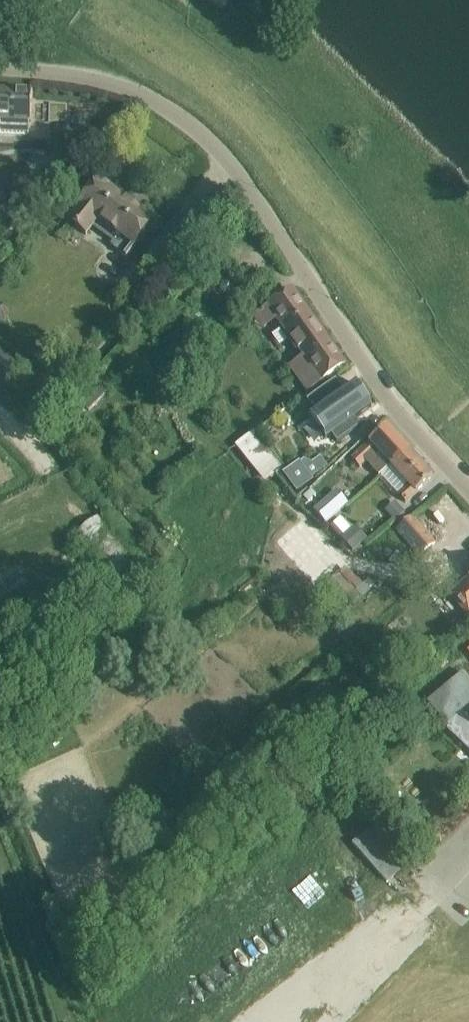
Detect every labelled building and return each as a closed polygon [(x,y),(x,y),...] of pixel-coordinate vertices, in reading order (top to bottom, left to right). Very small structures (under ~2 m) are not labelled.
[(31,91),(0,90),(0,121),(3,121),(2,133),(28,133),(29,121),(31,121),(31,91)] [(37,106),(36,141),(50,141),(51,106),(37,106)] [(15,191),(17,177),(0,174),(0,188),(15,191)] [(74,214),(68,222),(86,235),(93,226),(97,220),(134,248),(155,220),(138,207),(135,211),(116,196),(117,194),(99,181),(74,214)] [(345,365),(329,342),(292,291),(269,307),(305,357),(291,367),(308,391),(345,365)] [(0,349),(0,377),(14,361),(0,349)] [(336,381),(307,401),(314,412),(309,416),(326,440),(332,436),(337,443),(360,426),(355,419),(372,406),(354,383),(343,391),(336,381)] [(360,453),(352,459),(360,467),(366,462),(380,477),(381,476),(392,467),(408,452),(388,430),(386,428),(369,444),(360,453)] [(256,432),(237,447),(238,448),(265,481),(283,467),(256,432)] [(408,452),(392,467),(409,485),(398,495),(406,503),(433,478),(431,477),(408,452)] [(311,479),(300,464),(298,462),(282,474),(296,493),(312,481),(311,479)] [(309,503),(316,495),(312,491),(304,498),(309,503)] [(337,491),(315,511),(326,523),(348,504),(337,491)] [(395,502),(385,511),(394,521),(395,522),(405,513),(405,512),(395,502)] [(138,561),(103,515),(78,534),(113,580),(138,561)] [(435,544),(412,516),(397,529),(420,557),(435,544)] [(341,518),(330,527),(341,539),(352,530),(341,518)] [(292,539),(319,570),(334,556),(307,526),(292,539)] [(352,530),(341,539),(353,553),(368,539),(356,526),(352,530)] [(345,568),(334,556),(315,574),(325,586),(345,568)] [(448,597),(463,613),(460,616),(466,622),(468,619),(468,578),(456,590),(448,597)] [(429,700),(451,725),(447,729),(468,749),(468,677),(462,669),(429,700)] [(354,845),(389,884),(409,866),(373,827),(354,845)]
